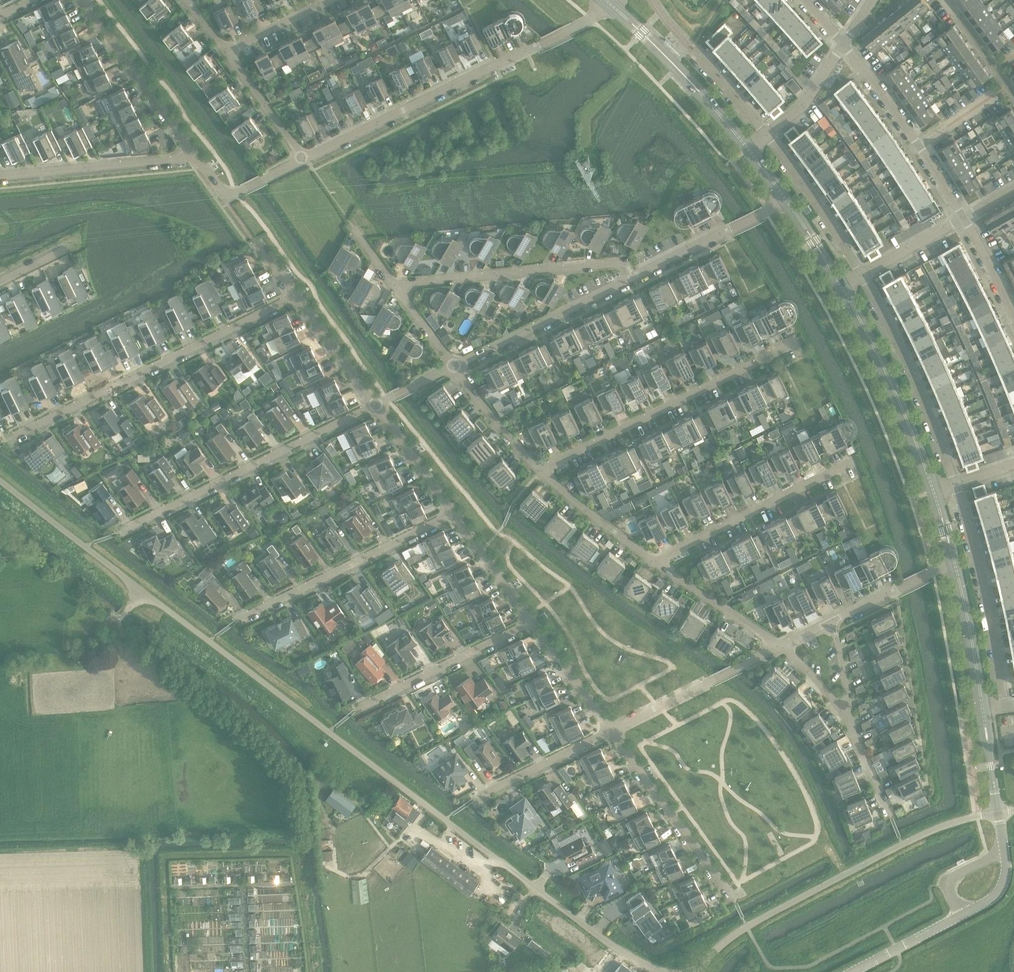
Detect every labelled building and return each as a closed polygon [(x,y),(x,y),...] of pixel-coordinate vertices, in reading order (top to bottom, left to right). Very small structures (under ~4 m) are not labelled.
[(38,8),(45,23),(66,12),(60,0),(55,0),(38,8)] [(140,7),(148,17),(153,14),(157,20),(170,10),(171,11),(163,0),(149,0),(140,7)] [(260,0),(240,0),(239,1),(249,20),(256,17),(255,14),(264,9),(260,0)] [(378,5),(385,19),(387,24),(388,23),(394,20),(392,15),(402,10),(397,0),(384,0),(385,1),(378,5)] [(402,10),(411,5),(412,6),(412,5),(411,3),(416,0),(397,0),(402,10)] [(737,0),(731,0),(729,1),(743,15),(747,11),(737,0)] [(765,8),(772,15),(787,2),(786,2),(784,0),(774,0),(765,8)] [(828,4),(828,5),(828,4),(835,11),(835,12),(844,4),(845,6),(846,6),(850,0),(832,0),(828,4)] [(902,5),(915,21),(923,14),(912,0),(909,0),(903,5),(902,5)] [(923,14),(932,8),(925,0),(912,0),(923,14)] [(957,2),(958,2),(963,9),(963,10),(977,0),(960,0),(957,2)] [(963,10),(964,10),(970,18),(969,18),(986,6),(981,0),(977,0),(963,10)] [(368,2),(358,8),(368,27),(377,22),(378,23),(378,22),(377,19),(383,16),(385,19),(378,5),(371,8),(368,2)] [(787,2),(772,15),(779,23),(794,10),(793,10),(787,3),(787,2)] [(239,22),(231,5),(214,13),(224,33),(231,29),(230,27),(239,22)] [(449,5),(443,8),(446,14),(452,11),(449,5)] [(895,11),(907,27),(915,21),(902,5),(902,6),(895,12),(895,11)] [(986,6),(969,18),(970,18),(976,26),(975,26),(976,26),(992,14),(986,6)] [(351,18),(344,22),(351,36),(350,33),(356,30),(358,32),(368,27),(358,8),(348,13),(351,18)] [(794,10),(779,23),(786,30),(801,17),(800,17),(794,10)] [(747,11),(743,15),(750,23),(754,18),(747,11)] [(887,18),(900,34),(907,27),(895,11),(894,12),(895,12),(887,18)] [(66,12),(45,23),(52,37),(73,26),(66,12)] [(510,14),(504,17),(514,37),(520,34),(519,31),(519,30),(521,29),(522,28),(522,27),(523,26),(523,25),(523,24),(523,23),(523,22),(523,21),(523,20),(523,19),(522,18),(522,17),(521,16),(520,15),(519,15),(518,14),(517,14),(516,14),(515,13),(513,13),(512,14),(511,14),(510,14)] [(992,14),(976,26),(976,27),(976,26),(982,34),(998,22),(992,14)] [(454,16),(445,20),(448,26),(456,22),(454,16)] [(504,17),(494,22),(503,42),(514,37),(504,17)] [(801,17),(786,30),(793,38),(807,25),(800,18),(801,18),(801,17)] [(754,18),(750,23),(757,30),(761,26),(754,18)] [(879,24),(892,40),(900,34),(887,18),(886,18),(887,18),(879,24)] [(335,19),(325,24),(334,44),(344,39),(345,39),(343,36),(350,33),(351,36),(344,22),(338,25),(335,19)] [(416,22),(410,25),(413,31),(418,28),(416,22)] [(494,22),(483,27),(493,47),(503,42),(494,22)] [(998,22),(982,34),(982,35),(982,34),(988,42),(988,43),(1004,30),(998,22)] [(181,24),(163,38),(171,48),(176,44),(181,51),(193,41),(194,42),(195,41),(181,24)] [(317,35),(310,38),(317,53),(318,52),(316,49),(323,46),(324,49),(325,49),(324,48),(334,44),(325,24),(314,29),(317,35)] [(871,31),(884,47),(892,40),(879,24),(878,25),(879,25),(871,31)] [(25,25),(20,28),(23,33),(28,29),(25,25)] [(714,49),(721,56),(720,56),(721,56),(735,43),(728,36),(728,35),(731,32),(725,25),(707,42),(708,42),(714,48),(713,49),(714,49)] [(807,25),(793,38),(800,46),(814,33),(807,26),(808,26),(807,25)] [(938,37),(944,46),(960,34),(954,26),(955,26),(954,25),(938,37)] [(73,26),(52,37),(59,51),(80,41),(73,26)] [(761,26),(757,30),(763,37),(768,33),(761,26)] [(1004,30),(988,43),(994,50),(994,51),(1011,39),(1004,30)] [(30,31),(25,34),(28,40),(34,37),(30,31)] [(425,31),(419,33),(422,39),(428,36),(425,31)] [(476,31),(475,31),(459,39),(468,59),(476,56),(474,53),(484,48),(476,31)] [(884,47),(871,31),(863,38),(863,37),(862,38),(875,53),(884,47)] [(768,33),(763,37),(770,45),(774,41),(768,33)] [(814,33),(800,46),(806,53),(806,54),(821,42),(821,41),(820,41),(814,34),(814,33)] [(960,34),(944,46),(950,54),(966,42),(960,35),(961,34),(960,34)] [(301,36),(291,41),(300,60),(310,56),(311,56),(309,53),(316,50),(317,53),(310,38),(304,42),(301,36)] [(21,72),(23,67),(30,64),(18,41),(0,50),(21,92),(28,88),(29,88),(33,86),(31,83),(32,83),(31,81),(30,81),(29,78),(28,78),(24,77),(23,75),(22,73),(21,72)] [(283,52),(277,55),(284,69),(282,66),(289,63),(290,66),(291,66),(291,65),(300,60),(291,41),(280,46),(283,52)] [(774,41),(770,45),(777,52),(781,48),(774,41)] [(371,44),(370,47),(372,52),(378,48),(375,42),(371,44)] [(402,42),(396,45),(399,52),(406,49),(402,42)] [(966,42),(950,54),(956,63),(972,51),(972,50),(972,51),(966,43),(967,43),(966,42)] [(71,53),(78,68),(99,57),(91,43),(71,53)] [(461,60),(452,43),(435,51),(445,71),(452,67),(451,65),(461,60)] [(735,43),(721,56),(728,63),(727,63),(728,64),(742,51),(735,43)] [(765,44),(760,48),(767,56),(772,52),(767,46),(765,44)] [(781,48),(777,52),(783,60),(788,56),(781,48)] [(742,51),(728,64),(734,71),(749,58),(742,51)] [(972,51),(956,63),(962,71),(978,59),(972,51)] [(267,53),(264,54),(256,58),(266,78),(267,78),(267,77),(276,72),(276,73),(277,73),(276,70),(282,67),(283,69),(284,69),(277,55),(270,58),(267,53)] [(438,71),(429,54),(412,63),(422,82),(429,79),(428,76),(438,71)] [(187,68),(195,78),(199,75),(204,81),(217,71),(218,72),(205,55),(192,65),(187,68)] [(346,56),(342,59),(345,65),(352,61),(350,57),(346,56)] [(788,56),(783,60),(790,68),(795,64),(788,56)] [(99,57),(78,68),(85,82),(106,71),(99,57)] [(749,58),(734,71),(735,72),(735,71),(741,78),(741,79),(756,66),(749,58)] [(978,59),(962,71),(968,79),(984,67),(978,59)] [(188,60),(183,63),(187,68),(192,65),(188,60)] [(782,63),(778,66),(782,71),(786,68),(782,63)] [(891,83),(891,84),(908,72),(902,63),(885,75),(886,76),(886,75),(892,83),(891,83)] [(358,64),(351,68),(354,74),(361,71),(358,64)] [(414,83),(406,66),(389,74),(399,94),(406,90),(405,88),(414,83)] [(756,66),(741,79),(742,79),(748,86),(748,87),(763,74),(756,66)] [(984,67),(968,79),(974,88),(990,76),(990,75),(990,76),(984,68),(984,67)] [(62,68),(51,73),(54,79),(56,78),(65,74),(62,68)] [(786,68),(781,72),(787,80),(793,76),(788,70),(786,68)] [(106,71),(85,82),(92,96),(113,86),(106,71)] [(908,72),(891,84),(892,84),(898,91),(897,92),(914,80),(908,72)] [(314,73),(308,76),(311,82),(317,79),(314,73)] [(763,74),(748,87),(755,94),(754,94),(755,94),(769,82),(763,74)] [(334,76),(327,80),(331,87),(337,84),(334,76)] [(391,94),(382,77),(366,86),(375,105),(383,102),(381,99),(391,94)] [(792,77),(786,83),(795,94),(801,88),(792,77)] [(852,80),(837,91),(837,92),(843,100),(859,88),(858,88),(852,80),(853,80),(852,80)] [(914,80),(897,92),(898,92),(903,100),(920,88),(914,80)] [(769,82),(755,94),(755,95),(755,94),(761,102),(776,90),(769,82)] [(35,96),(29,99),(31,103),(33,107),(59,95),(55,86),(48,89),(50,91),(36,98),(35,96)] [(228,86),(209,99),(217,110),(222,106),(227,113),(239,103),(240,104),(241,104),(228,86)] [(328,86),(322,89),(325,95),(331,92),(328,86)] [(300,87),(289,93),(293,99),(303,94),(300,87)] [(103,98),(110,113),(131,102),(124,88),(103,98)] [(859,88),(843,100),(850,108),(865,96),(859,89),(859,88)] [(920,88),(903,100),(904,100),(909,108),(909,109),(926,97),(920,88)] [(309,89),(303,92),(306,97),(311,95),(309,89)] [(368,106),(359,89),(342,97),(352,117),(359,113),(358,111),(368,106)] [(776,90),(761,102),(762,102),(768,109),(767,110),(768,110),(774,117),(773,117),(774,118),(782,111),(782,110),(776,104),(783,98),(783,97),(782,97),(776,90)] [(8,94),(12,101),(8,103),(11,108),(20,103),(14,91),(8,94)] [(268,92),(266,93),(270,100),(276,97),(274,95),(268,92)] [(865,96),(850,108),(856,116),(871,105),(871,104),(871,105),(865,97),(865,96)] [(926,97),(909,109),(910,109),(915,116),(915,117),(932,105),(926,97)] [(68,105),(65,99),(58,102),(61,108),(68,105)] [(344,118),(336,100),(319,109),(329,129),(336,125),(335,122),(344,118)] [(831,109),(825,101),(820,105),(826,113),(831,109)] [(131,102),(110,113),(117,127),(138,116),(131,102)] [(871,105),(856,116),(862,124),(877,113),(871,105),(872,105),(871,105)] [(932,105),(915,117),(916,117),(922,125),(921,125),(922,126),(928,121),(932,125),(942,118),(932,105)] [(81,106),(76,109),(79,115),(85,113),(81,106)] [(253,106),(247,110),(251,116),(257,112),(253,106)] [(831,109),(826,113),(832,121),(837,117),(831,109)] [(995,120),(1000,129),(1013,120),(1013,113),(1012,110),(1012,109),(995,120)] [(321,129),(313,112),(296,120),(301,131),(305,140),(313,136),(311,134),(321,129)] [(877,113),(862,124),(868,133),(884,121),(883,121),(877,114),(878,113),(877,113)] [(138,116),(117,127),(124,141),(145,130),(138,116)] [(825,116),(818,121),(822,126),(829,121),(825,116)] [(250,117),(232,130),(240,141),(244,137),(249,144),(262,134),(263,135),(250,117)] [(837,117),(832,121),(838,129),(843,125),(837,117)] [(1000,129),(1006,138),(1013,132),(1013,120),(1000,129)] [(884,121),(868,133),(874,141),(890,130),(889,130),(883,122),(884,122),(884,121)] [(89,124),(84,127),(87,133),(93,130),(89,124)] [(831,124),(825,129),(832,137),(837,133),(836,131),(831,124)] [(843,125),(838,129),(844,137),(849,133),(843,125)] [(0,136),(0,151),(0,152),(6,149),(13,162),(14,162),(17,160),(23,157),(22,157),(22,156),(25,154),(30,152),(30,153),(31,153),(21,133),(18,127),(0,136)] [(75,156),(76,156),(76,157),(79,155),(79,154),(87,150),(87,149),(92,146),(92,147),(93,147),(83,127),(82,127),(83,128),(78,130),(77,130),(65,136),(75,156)] [(792,141),(793,141),(798,149),(814,138),(808,130),(808,129),(807,129),(800,134),(795,127),(786,133),(787,134),(792,141)] [(44,159),(45,159),(46,160),(48,158),(48,157),(57,153),(56,152),(61,149),(61,150),(62,150),(52,130),(52,131),(47,133),(34,139),(44,159)] [(145,130),(124,141),(131,155),(149,153),(149,146),(152,145),(145,130)] [(890,130),(874,141),(879,149),(895,138),(889,130),(890,130)] [(1006,138),(1011,146),(1013,144),(1013,132),(1006,138)] [(849,133),(844,137),(850,145),(855,142),(849,133)] [(944,160),(961,150),(953,135),(942,142),(946,147),(938,151),(939,152),(939,151),(944,160)] [(98,136),(92,139),(95,145),(101,142),(98,136)] [(814,138),(798,149),(799,149),(805,157),(804,157),(820,146),(814,138)] [(895,138),(879,149),(885,158),(901,147),(895,139),(896,139),(895,138)] [(855,142),(850,145),(856,153),(861,150),(855,142)] [(820,146),(804,157),(805,158),(805,157),(811,165),(810,165),(811,166),(817,173),(816,174),(832,163),(826,154),(820,146)] [(901,147),(885,158),(891,166),(907,156),(907,155),(907,156),(901,148),(902,147),(901,147)] [(861,150),(856,153),(862,162),(867,158),(861,150)] [(961,150),(944,160),(944,161),(945,160),(950,168),(949,169),(967,158),(961,150)] [(274,155),(268,159),(271,164),(277,160),(274,155)] [(907,156),(891,166),(897,175),(913,164),(912,164),(907,156)] [(867,158),(862,162),(867,170),(872,167),(867,158)] [(967,158),(949,169),(950,169),(955,177),(955,178),(972,167),(967,158)] [(856,159),(852,161),(857,168),(861,165),(859,163),(856,159)] [(832,163),(816,174),(817,174),(822,182),(838,171),(832,163)] [(913,164),(897,175),(902,184),(919,173),(918,173),(913,165),(913,164)] [(872,167),(867,170),(873,178),(878,175),(872,167)] [(972,167),(955,178),(960,186),(978,176),(972,167)] [(866,168),(861,172),(865,177),(870,174),(866,168)] [(838,171),(822,182),(822,183),(823,182),(828,190),(828,191),(844,180),(838,171)] [(919,173),(902,184),(908,192),(924,182),(918,174),(919,173)] [(878,175),(873,178),(879,187),(884,183),(878,175)] [(978,176),(960,186),(960,187),(961,186),(966,195),(965,195),(966,195),(983,185),(978,176)] [(844,180),(828,191),(829,191),(834,199),(850,188),(844,180)] [(924,182),(908,192),(913,201),(930,191),(929,190),(929,191),(924,182)] [(884,183),(879,187),(884,195),(889,192),(884,183)] [(874,185),(868,189),(874,198),(880,194),(878,191),(874,185)] [(850,188),(834,199),(840,207),(839,207),(840,208),(856,197),(850,188)] [(930,191),(913,201),(918,209),(935,199),(934,199),(929,191),(930,191)] [(706,193),(693,200),(703,220),(713,216),(711,212),(714,211),(716,210),(717,208),(719,207),(719,205),(720,203),(720,201),(719,200),(719,198),(718,196),(717,195),(715,194),(713,193),(711,193),(710,192),(708,193),(706,193)] [(889,192),(884,195),(889,204),(895,200),(889,192)] [(856,197),(840,208),(845,216),(861,206),(856,197)] [(882,198),(876,201),(879,206),(885,202),(882,198)] [(935,199),(918,209),(923,218),(923,219),(924,219),(940,209),(940,208),(935,200),(935,199)] [(693,200),(692,200),(680,207),(678,208),(677,209),(676,210),(675,212),(674,214),(674,216),(675,218),(675,219),(676,221),(678,222),(679,223),(681,224),(683,225),(685,225),(686,224),(688,224),(692,222),(693,225),(703,220),(693,200)] [(895,200),(889,204),(895,212),(900,209),(895,200)] [(1004,209),(1013,227),(1013,206),(1013,204),(1004,209)] [(812,210),(809,205),(803,208),(807,214),(812,210)] [(861,206),(845,216),(846,216),(851,224),(850,225),(851,225),(867,214),(861,206)] [(900,209),(895,212),(900,221),(905,218),(900,209)] [(995,214),(1005,231),(1010,229),(1011,230),(1013,234),(1013,227),(1004,209),(995,214)] [(867,214),(851,225),(856,233),(873,223),(867,214)] [(1005,231),(995,214),(986,219),(996,237),(1001,233),(1002,235),(1006,239),(1009,237),(1005,231)] [(905,218),(900,221),(905,229),(910,226),(905,218)] [(873,223),(856,233),(856,234),(857,234),(862,242),(861,242),(878,232),(873,223)] [(619,227),(618,228),(618,229),(617,231),(617,232),(617,233),(618,234),(618,235),(619,236),(619,237),(620,238),(621,239),(635,247),(648,226),(648,225),(626,224),(625,224),(624,224),(623,224),(621,225),(620,226),(619,227)] [(581,234),(580,235),(580,236),(581,237),(581,238),(581,239),(582,240),(582,241),(583,241),(584,242),(598,251),(605,240),(609,233),(611,229),(589,227),(588,227),(587,228),(586,228),(585,228),(584,229),(583,229),(582,230),(582,231),(581,232),(581,233),(581,234)] [(878,232),(861,242),(862,242),(867,250),(866,251),(867,251),(872,259),(871,259),(872,259),(881,254),(881,253),(880,253),(877,248),(876,246),(884,241),(888,239),(882,229),(878,232)] [(544,242),(544,243),(545,243),(545,244),(546,245),(547,246),(561,254),(574,233),(574,232),(552,231),(551,231),(550,231),(549,231),(548,232),(547,232),(546,233),(545,234),(545,235),(544,235),(544,236),(544,237),(543,238),(543,239),(543,240),(544,241),(544,242)] [(609,233),(605,240),(608,242),(609,239),(611,240),(614,235),(609,233)] [(507,241),(506,242),(506,243),(507,244),(507,245),(507,246),(508,247),(508,248),(509,249),(510,249),(524,258),(537,236),(515,235),(514,235),(513,235),(512,235),(511,236),(509,236),(508,237),(508,238),(507,240),(507,241)] [(470,249),(470,250),(471,251),(473,252),(473,253),(488,261),(500,240),(500,239),(478,238),(476,238),(475,239),(474,239),(473,239),(472,240),(471,241),(471,242),(470,242),(470,243),(470,244),(470,245),(469,246),(469,247),(470,248),(470,249)] [(433,248),(433,249),(433,250),(433,251),(433,252),(433,253),(434,254),(434,255),(435,256),(437,257),(451,265),(463,243),(441,242),(440,242),(439,242),(438,242),(437,242),(436,243),(435,244),(434,244),(434,245),(433,246),(433,247),(433,248)] [(960,244),(944,253),(943,253),(944,254),(949,262),(966,253),(965,253),(960,244),(961,244),(960,244)] [(396,252),(396,253),(396,254),(396,255),(396,256),(397,257),(397,258),(398,259),(399,260),(414,268),(426,247),(404,245),(403,245),(402,245),(401,246),(400,246),(398,247),(398,248),(397,249),(396,250),(396,251),(396,252)] [(330,268),(352,269),(353,269),(354,269),(355,269),(357,268),(358,267),(359,266),(360,265),(360,264),(360,263),(360,262),(360,261),(360,260),(360,259),(360,258),(359,257),(358,256),(358,255),(357,255),(342,246),(330,268)] [(565,250),(561,257),(566,260),(570,253),(565,250)] [(966,253),(949,262),(953,271),(971,262),(970,262),(965,253),(966,253)] [(711,262),(705,265),(714,282),(730,274),(719,254),(709,259),(710,260),(711,262)] [(224,264),(233,283),(254,273),(247,259),(240,262),(238,257),(224,264)] [(1009,272),(1013,269),(1013,257),(1004,262),(1009,272)] [(925,263),(930,272),(935,270),(930,260),(925,263)] [(971,262),(953,271),(958,280),(975,271),(970,263),(971,262)] [(68,272),(58,277),(69,298),(76,295),(80,302),(89,297),(83,284),(88,282),(82,269),(77,272),(73,264),(72,264),(73,267),(67,270),(68,272)] [(698,264),(689,269),(699,289),(714,282),(705,265),(700,268),(699,265),(698,264)] [(359,268),(355,275),(360,278),(365,272),(359,268)] [(681,277),(675,280),(684,297),(699,289),(689,269),(679,274),(680,275),(681,277)] [(891,270),(881,276),(882,276),(886,284),(886,285),(887,285),(891,293),(908,284),(912,282),(907,272),(895,279),(891,271),(891,270)] [(935,270),(930,272),(934,281),(940,278),(935,270)] [(975,271),(958,280),(963,289),(980,281),(980,280),(975,272),(976,272),(975,271)] [(254,273),(233,283),(240,297),(261,287),(254,273)] [(350,297),(350,298),(373,299),(374,299),(375,299),(376,299),(377,298),(378,297),(379,297),(379,296),(380,295),(381,294),(381,293),(381,292),(381,291),(381,290),(381,289),(380,287),(379,286),(379,285),(378,285),(377,284),(363,276),(350,297)] [(50,308),(53,315),(54,315),(63,310),(47,277),(46,277),(47,280),(41,283),(42,285),(32,290),(43,311),(50,308)] [(214,277),(206,281),(212,293),(220,289),(214,277)] [(940,278),(934,281),(939,290),(944,287),(940,278)] [(668,279),(659,284),(669,304),(684,297),(675,280),(670,282),(669,280),(668,279)] [(58,280),(51,283),(55,290),(61,287),(58,280)] [(535,288),(535,290),(535,291),(535,292),(536,293),(536,294),(536,295),(537,296),(538,296),(539,297),(553,305),(564,286),(554,280),(551,286),(547,283),(546,283),(545,282),(543,282),(542,282),(541,282),(540,283),(539,283),(538,284),(537,284),(537,285),(536,286),(535,287),(535,288)] [(206,281),(196,286),(200,294),(193,297),(204,319),(214,314),(215,316),(221,313),(222,315),(223,315),(212,293),(206,281)] [(980,281),(963,289),(967,298),(985,290),(985,289),(984,290),(980,281)] [(500,292),(500,293),(500,294),(500,295),(500,296),(501,296),(501,297),(501,298),(502,298),(502,299),(503,300),(504,300),(518,309),(529,289),(519,283),(516,289),(512,286),(511,286),(510,286),(509,285),(508,285),(507,286),(506,286),(505,286),(504,287),(503,287),(502,288),(501,289),(501,290),(500,291),(500,292)] [(669,304),(659,284),(649,289),(649,290),(650,290),(651,292),(645,295),(653,312),(659,309),(669,304)] [(908,284),(891,293),(891,294),(891,293),(896,302),(913,293),(908,284)] [(261,287),(240,297),(247,312),(268,301),(261,287)] [(470,289),(469,290),(468,291),(467,292),(466,292),(466,293),(466,294),(465,295),(465,296),(465,297),(465,298),(465,299),(466,300),(466,301),(467,302),(468,303),(469,304),(483,312),(495,293),(485,287),(481,292),(477,290),(475,289),(474,289),(473,289),(471,289),(470,289)] [(944,287),(939,290),(944,299),(949,296),(944,287)] [(24,321),(27,328),(28,328),(37,323),(21,290),(20,290),(21,293),(15,296),(16,298),(6,303),(17,324),(24,321)] [(430,300),(430,301),(430,302),(431,303),(431,304),(432,305),(433,306),(434,307),(448,315),(460,296),(450,290),(446,296),(442,293),(441,293),(440,292),(439,292),(437,292),(436,293),(435,293),(433,294),(432,295),(431,296),(431,297),(430,298),(430,299),(430,300)] [(985,290),(967,298),(972,308),(989,299),(985,290)] [(726,292),(720,295),(724,302),(730,299),(726,292)] [(913,293),(896,302),(896,303),(896,302),(901,311),(900,311),(918,302),(913,293)] [(699,297),(702,304),(708,301),(705,294),(699,297)] [(179,295),(169,300),(173,307),(166,311),(176,332),(186,327),(187,329),(193,326),(194,329),(195,328),(179,295)] [(949,296),(944,299),(948,308),(954,305),(949,296)] [(633,297),(624,301),(634,322),(643,317),(649,314),(641,297),(635,300),(634,298),(634,297),(633,297)] [(382,298),(378,304),(382,307),(386,300),(382,298)] [(989,299),(972,308),(976,317),(994,308),(993,308),(989,300),(990,299),(989,299)] [(616,309),(610,312),(619,329),(634,322),(624,301),(614,306),(614,307),(615,307),(616,309)] [(708,301),(702,304),(706,311),(712,308),(708,301)] [(782,303),(769,310),(779,330),(789,326),(787,322),(790,321),(792,320),(793,318),(795,317),(795,315),(796,313),(796,311),(795,309),(795,308),(794,306),(792,305),(791,304),(789,303),(787,303),(785,302),(784,303),(782,303)] [(918,302),(900,311),(901,312),(901,311),(905,320),(922,312),(918,302)] [(227,304),(222,307),(224,312),(230,309),(227,304)] [(943,304),(938,306),(941,313),(946,311),(944,307),(943,304)] [(954,305),(948,308),(953,317),(958,314),(954,305)] [(371,327),(393,329),(394,329),(395,329),(397,328),(398,328),(399,327),(400,326),(400,325),(401,325),(401,324),(402,323),(402,321),(402,320),(402,319),(401,317),(400,316),(399,315),(398,314),(384,306),(371,327)] [(728,306),(721,309),(724,315),(731,311),(728,306)] [(152,308),(142,313),(145,321),(138,324),(149,346),(159,341),(160,343),(166,340),(167,342),(168,342),(163,332),(159,324),(152,308)] [(994,308),(976,317),(981,326),(998,318),(994,309),(994,308)] [(669,312),(672,319),(678,316),(675,309),(669,312)] [(719,310),(713,313),(716,320),(722,317),(719,310)] [(769,310),(752,318),(760,336),(761,335),(768,332),(769,334),(769,335),(779,330),(769,310)] [(603,311),(593,316),(604,337),(619,329),(610,312),(605,315),(603,313),(604,312),(603,311)] [(922,312),(905,320),(905,321),(906,321),(910,329),(909,329),(910,330),(927,321),(922,312)] [(2,341),(12,336),(0,313),(0,338),(2,341)] [(287,313),(266,324),(273,338),(294,328),(287,313)] [(958,314),(953,317),(957,326),(962,324),(958,314)] [(586,324),(580,327),(589,344),(604,337),(593,316),(584,321),(584,322),(586,324)] [(678,316),(672,319),(676,326),(682,323),(678,316)] [(760,336),(752,318),(742,323),(734,327),(743,344),(751,340),(752,344),(762,339),(762,338),(761,335),(760,336)] [(998,318),(981,326),(985,335),(1003,327),(1002,327),(998,318),(999,318),(998,318)] [(436,320),(431,324),(435,330),(441,326),(436,320)] [(165,321),(159,324),(163,332),(168,329),(165,321)] [(927,321),(910,330),(914,338),(914,339),(932,330),(927,321)] [(951,321),(943,325),(946,330),(954,327),(951,321)] [(115,327),(108,331),(111,338),(122,359),(132,354),(133,356),(139,353),(140,356),(141,355),(124,322),(114,327),(115,327)] [(962,324),(957,326),(961,335),(967,333),(962,324)] [(573,326),(563,331),(573,352),(589,344),(580,327),(574,330),(573,327),(573,326)] [(634,329),(637,336),(643,333),(640,326),(634,329)] [(1003,327),(985,335),(989,345),(1007,337),(1007,336),(1007,337),(1003,328),(1003,327)] [(294,328),(273,338),(280,353),(301,342),(294,328)] [(446,329),(440,332),(446,342),(451,338),(446,329)] [(740,350),(729,329),(719,335),(711,339),(720,356),(728,352),(729,355),(740,350)] [(932,330),(914,339),(915,339),(919,348),(918,348),(919,348),(936,340),(932,330)] [(573,352),(563,331),(554,336),(554,337),(556,339),(550,342),(558,359),(564,356),(573,352)] [(643,333),(637,336),(641,344),(647,341),(643,333)] [(967,333),(961,335),(966,344),(971,342),(967,333)] [(393,356),(415,357),(416,357),(417,357),(418,357),(420,356),(421,355),(422,354),(422,353),(423,352),(423,351),(423,350),(423,349),(423,348),(423,347),(423,346),(422,346),(422,344),(421,344),(420,343),(420,342),(406,334),(393,356)] [(97,336),(87,340),(91,348),(84,351),(94,373),(104,368),(105,370),(111,367),(113,369),(114,369),(112,367),(105,352),(97,336)] [(480,337),(471,341),(474,347),(483,343),(480,337)] [(943,337),(936,340),(919,348),(920,348),(924,356),(923,357),(941,349),(947,346),(943,337)] [(1007,337),(989,345),(993,354),(1011,346),(1007,337)] [(604,344),(607,351),(613,348),(610,341),(604,344)] [(717,361),(707,341),(696,346),(688,350),(697,367),(705,363),(706,366),(717,361)] [(971,342),(966,344),(970,354),(975,351),(971,342)] [(538,344),(528,349),(539,369),(548,364),(554,361),(545,344),(539,347),(538,345),(538,344)] [(392,345),(389,351),(388,352),(392,354),(396,348),(392,345)] [(234,358),(227,363),(234,374),(242,369),(245,372),(256,364),(244,346),(232,354),(234,358)] [(993,354),(998,363),(1013,356),(1013,354),(1011,347),(1011,346),(993,354)] [(290,357),(297,372),(318,361),(311,347),(290,357)] [(613,348),(607,351),(611,358),(617,356),(613,348)] [(70,349),(60,354),(64,361),(56,365),(67,386),(77,381),(78,384),(84,381),(85,383),(86,383),(84,377),(81,371),(70,349)] [(112,349),(105,352),(112,367),(119,364),(112,349)] [(520,357),(515,359),(523,376),(539,369),(528,349),(519,353),(519,354),(520,357)] [(941,349),(923,357),(923,358),(923,357),(927,366),(927,367),(945,359),(941,349)] [(975,351),(970,354),(974,363),(979,360),(975,351)] [(694,373),(684,352),(673,357),(666,361),(674,378),(682,374),(684,378),(694,373)] [(266,353),(260,356),(265,363),(270,359),(266,353)] [(574,359),(577,366),(583,363),(579,356),(574,359)] [(998,363),(1002,373),(1013,368),(1013,356),(998,363)] [(508,359),(498,363),(508,384),(523,376),(515,359),(509,362),(508,360),(508,359)] [(945,359),(927,367),(928,367),(932,375),(931,376),(949,368),(945,359)] [(979,360),(974,363),(978,372),(983,370),(979,360)] [(318,361),(297,372),(304,386),(325,376),(318,361)] [(42,363),(32,368),(36,375),(29,379),(40,400),(50,395),(51,397),(57,394),(58,397),(59,396),(42,363)] [(485,374),(489,383),(493,391),(499,389),(508,384),(498,363),(489,368),(489,369),(490,371),(485,374)] [(583,363),(577,366),(581,373),(587,371),(583,363)] [(671,384),(661,363),(651,369),(643,373),(651,390),(659,386),(661,389),(671,384)] [(209,371),(210,368),(207,364),(194,374),(207,392),(220,383),(219,382),(225,377),(217,367),(211,371),(209,371)] [(86,368),(81,371),(84,377),(89,375),(86,368)] [(949,368),(931,376),(932,376),(936,385),(935,385),(953,377),(949,368)] [(1002,373),(1005,382),(1013,379),(1013,368),(1002,373)] [(983,370),(978,372),(982,381),(987,379),(983,370)] [(268,372),(259,378),(265,386),(274,380),(268,372)] [(770,381),(764,383),(773,400),(788,393),(778,372),(768,377),(768,378),(769,378),(770,381)] [(539,376),(542,384),(548,381),(544,374),(539,376)] [(590,375),(584,377),(587,383),(592,380),(590,375)] [(648,395),(638,375),(628,380),(620,384),(628,401),(636,397),(638,400),(648,395)] [(15,376),(5,381),(9,389),(2,392),(12,413),(22,409),(23,411),(29,408),(31,410),(32,410),(15,376)] [(953,377),(935,385),(936,385),(940,394),(939,394),(939,395),(957,387),(953,377)] [(987,379),(982,381),(986,391),(991,388),(987,379)] [(1005,382),(1009,392),(1013,390),(1013,379),(1005,382)] [(187,382),(181,386),(176,380),(161,390),(161,391),(163,389),(176,407),(184,401),(188,407),(199,400),(187,382)] [(314,390),(321,405),(342,394),(335,380),(314,390)] [(548,381),(542,384),(546,391),(552,388),(548,381)] [(277,383),(271,387),(275,392),(280,388),(277,383)] [(757,383),(748,387),(758,408),(773,400),(764,383),(759,386),(757,384),(758,384),(757,383)] [(428,396),(439,412),(439,413),(455,402),(444,385),(428,396)] [(566,386),(561,389),(567,400),(572,397),(570,392),(566,386)] [(625,407),(615,386),(605,391),(597,395),(606,412),(613,408),(615,412),(625,407)] [(248,387),(243,390),(246,395),(252,391),(248,387)] [(740,395),(734,398),(743,415),(758,408),(748,387),(738,392),(738,393),(739,393),(740,395)] [(957,387),(939,395),(940,395),(944,404),(943,404),(961,397),(957,387)] [(991,388),(986,391),(989,400),(995,398),(991,388)] [(509,391),(512,399),(518,396),(514,389),(509,391)] [(236,392),(235,398),(236,401),(244,397),(239,390),(236,392)] [(292,390),(287,393),(289,398),(295,394),(292,390)] [(31,392),(25,395),(29,402),(35,400),(31,392)] [(342,394),(321,405),(328,419),(349,409),(342,394)] [(293,423),(288,415),(294,411),(282,395),(271,402),(275,407),(266,413),(280,432),(293,423)] [(155,398),(149,402),(144,396),(129,406),(129,407),(131,405),(144,423),(152,417),(155,421),(166,414),(155,398)] [(298,396),(292,399),(296,406),(302,403),(298,396)] [(518,396),(512,399),(516,406),(521,403),(518,396)] [(602,418),(592,397),(582,403),(574,407),(583,424),(591,420),(592,423),(602,418)] [(961,397),(943,404),(944,404),(948,413),(947,413),(947,414),(965,406),(961,397)] [(727,398),(717,402),(728,423),(743,415),(734,398),(729,401),(727,399),(728,399),(727,398)] [(995,398),(989,400),(993,409),(999,407),(995,398)] [(217,402),(212,405),(215,411),(221,408),(217,402)] [(728,423),(717,402),(708,407),(708,408),(710,410),(704,413),(712,430),(718,428),(728,423)] [(965,406),(947,414),(948,414),(951,423),(969,416),(965,406)] [(999,407),(993,409),(997,419),(1002,416),(999,407)] [(226,409),(220,413),(224,418),(229,414),(226,409)] [(580,429),(569,409),(559,414),(551,418),(560,435),(568,431),(569,434),(580,429)] [(111,410),(99,419),(102,424),(102,426),(105,430),(107,430),(111,435),(117,431),(120,431),(124,438),(134,430),(127,420),(121,424),(111,410)] [(447,422),(459,436),(460,438),(475,425),(462,410),(447,422)] [(785,411),(779,414),(783,421),(788,418),(785,411)] [(250,420),(238,430),(251,447),(264,438),(258,429),(263,425),(254,412),(248,417),(250,420)] [(758,415),(761,423),(767,420),(763,413),(758,415)] [(692,415),(682,420),(692,440),(702,435),(708,433),(699,415),(693,418),(692,416),(692,415)] [(969,416),(951,423),(952,423),(955,432),(955,433),(973,426),(969,416)] [(1002,416),(997,419),(1000,428),(1006,426),(1002,416)] [(557,441),(547,420),(536,425),(529,429),(537,446),(545,442),(547,446),(557,441)] [(674,428),(669,431),(677,448),(692,440),(682,420),(673,425),(673,426),(673,425),(674,428)] [(767,420),(761,423),(765,430),(771,427),(767,420)] [(841,422),(827,428),(838,449),(847,444),(846,441),(849,439),(851,438),(852,437),(853,435),(854,433),(854,432),(854,430),(854,428),(853,426),(852,424),(851,423),(850,422),(848,421),(846,421),(844,421),(842,421),(841,422)] [(365,422),(344,433),(352,447),(372,437),(365,422)] [(221,423),(216,427),(220,433),(207,442),(221,461),(235,452),(224,437),(229,433),(221,423)] [(90,428),(84,432),(80,425),(66,435),(79,453),(88,447),(91,451),(101,444),(90,428)] [(787,425),(781,428),(784,434),(790,430),(787,425)] [(973,426),(955,433),(959,442),(958,442),(977,435),(973,426)] [(1006,426),(1000,428),(1004,437),(1009,435),(1006,426)] [(727,430),(731,437),(737,435),(733,427),(727,430)] [(811,436),(810,437),(819,454),(826,450),(828,452),(828,453),(838,449),(827,428),(818,433),(811,437),(811,436)] [(662,430),(652,435),(662,455),(677,448),(669,431),(663,433),(662,431),(662,430)] [(468,447),(479,461),(480,462),(495,450),(483,435),(468,447)] [(662,455),(652,435),(643,439),(643,440),(644,443),(639,446),(647,463),(653,460),(662,455)] [(737,435),(731,437),(735,445),(740,442),(737,435)] [(977,435),(958,442),(959,442),(962,451),(962,452),(980,445),(977,435)] [(1009,435),(1004,437),(1007,447),(1013,445),(1009,435)] [(372,437),(352,447),(359,461),(379,451),(372,437)] [(819,454),(810,437),(801,442),(793,445),(801,463),(809,459),(811,462),(821,457),(821,456),(820,456),(819,454)] [(468,438),(463,442),(467,446),(472,443),(468,438)] [(144,439),(136,444),(139,448),(147,442),(144,439)] [(25,456),(34,468),(35,470),(38,468),(43,474),(44,473),(46,474),(49,473),(51,472),(54,470),(55,468),(56,465),(57,463),(54,459),(64,451),(56,440),(49,446),(44,440),(37,446),(38,447),(32,451),(25,456)] [(693,448),(696,455),(702,452),(698,445),(693,448)] [(980,445),(962,452),(965,461),(965,462),(966,462),(969,470),(968,470),(968,471),(979,467),(979,466),(978,467),(975,458),(984,455),(984,454),(983,455),(980,445)] [(742,446),(735,449),(738,456),(745,452),(742,446)] [(627,447),(617,452),(627,473),(637,468),(643,465),(634,448),(628,451),(627,448),(627,447)] [(799,468),(789,447),(779,452),(779,453),(771,456),(779,474),(787,470),(789,473),(799,468)] [(190,451),(178,459),(190,477),(202,468),(197,461),(199,460),(200,461),(206,457),(199,448),(191,453),(190,451)] [(609,460),(604,463),(612,480),(627,473),(617,452),(608,457),(608,458),(609,460)] [(702,452),(696,455),(700,462),(705,459),(702,452)] [(313,462),(317,467),(309,472),(313,478),(312,479),(312,481),(314,484),(316,485),(318,484),(319,486),(327,481),(330,486),(342,477),(324,453),(313,462)] [(175,484),(170,477),(176,473),(164,456),(153,464),(157,469),(149,475),(162,493),(175,484)] [(368,466),(375,480),(396,470),(389,456),(368,466)] [(777,479),(767,458),(756,463),(756,464),(749,467),(757,484),(765,481),(767,484),(777,479)] [(488,472),(500,486),(501,487),(516,475),(503,459),(488,472)] [(662,463),(666,470),(672,467),(668,460),(662,463)] [(712,461),(706,464),(708,469),(715,466),(712,461)] [(597,462),(587,467),(597,487),(612,480),(604,463),(598,466),(597,463),(597,462)] [(75,465),(71,469),(78,478),(83,474),(75,465)] [(597,487),(587,467),(578,472),(578,473),(579,475),(573,478),(582,495),(588,492),(597,487)] [(672,467),(666,470),(670,477),(675,474),(672,467)] [(109,469),(103,471),(106,478),(112,475),(109,469)] [(126,486),(119,491),(132,508),(135,505),(137,506),(139,505),(141,503),(141,501),(145,499),(134,484),(140,480),(132,469),(122,477),(126,483),(126,486)] [(755,490),(745,469),(734,474),(734,475),(727,478),(735,495),(743,492),(745,495),(755,490)] [(396,470),(375,480),(383,495),(403,484),(396,470)] [(286,471),(273,480),(284,495),(289,492),(292,497),(305,488),(298,477),(297,477),(295,475),(291,478),(286,471)] [(627,480),(631,487),(637,484),(633,477),(627,480)] [(733,501),(723,480),(712,485),(705,489),(713,506),(721,503),(722,506),(733,501)] [(668,482),(647,492),(649,497),(670,487),(668,482)] [(58,483),(53,487),(57,492),(62,488),(58,483)] [(94,502),(89,506),(93,512),(92,514),(95,519),(98,518),(101,523),(105,520),(107,521),(109,520),(111,518),(110,517),(114,514),(104,499),(109,495),(102,484),(92,492),(96,498),(92,500),(94,502)] [(637,484),(631,487),(635,494),(640,491),(637,484)] [(977,498),(978,498),(981,507),(980,507),(999,501),(996,492),(996,491),(987,494),(984,485),(985,485),(974,488),(974,489),(975,489),(978,497),(977,497),(977,498)] [(256,486),(241,497),(249,508),(261,500),(265,506),(274,499),(265,486),(260,491),(256,486)] [(392,499),(399,514),(420,503),(413,489),(392,499)] [(520,505),(534,517),(535,518),(548,503),(533,490),(520,505)] [(828,499),(823,502),(831,519),(847,511),(837,490),(827,496),(827,497),(827,496),(828,499)] [(711,512),(700,491),(690,496),(682,500),(691,517),(699,513),(700,517),(711,512)] [(597,495),(601,502),(607,499),(603,492),(597,495)] [(646,493),(633,499),(636,505),(649,499),(646,493)] [(607,499),(601,502),(604,509),(607,508),(610,506),(607,499)] [(816,501),(806,506),(816,526),(831,519),(823,502),(817,504),(816,502),(816,501)] [(999,501),(980,507),(981,507),(984,516),(983,517),(1002,511),(999,501)] [(689,523),(678,502),(668,507),(660,511),(669,528),(677,524),(678,528),(689,523)] [(420,503),(399,514),(407,528),(427,518),(420,503)] [(238,508),(232,512),(227,505),(214,514),(228,534),(236,528),(239,532),(249,524),(238,508)] [(326,505),(319,510),(323,515),(330,510),(326,505)] [(371,531),(366,524),(372,520),(361,505),(351,512),(353,516),(345,522),(358,540),(371,531)] [(798,514),(793,516),(801,534),(816,526),(806,506),(797,511),(798,514)] [(279,514),(278,518),(281,521),(285,522),(288,519),(289,515),(286,512),(282,511),(279,514)] [(1002,511),(983,517),(984,517),(986,526),(986,527),(1005,521),(1002,511)] [(545,526),(559,538),(561,539),(573,525),(558,512),(545,526)] [(666,534),(656,513),(646,518),(638,522),(647,539),(655,535),(656,539),(666,534)] [(198,521),(197,520),(193,514),(181,523),(185,528),(183,530),(183,532),(185,535),(187,536),(189,534),(193,539),(197,536),(198,538),(200,538),(204,536),(208,543),(217,536),(205,519),(201,522),(198,521)] [(786,516),(776,521),(786,541),(801,534),(793,516),(787,519),(786,517),(786,516)] [(330,526),(317,536),(330,554),(344,544),(338,535),(337,535),(335,531),(334,531),(334,530),(338,527),(331,517),(326,520),(330,526)] [(386,520),(382,522),(385,529),(390,527),(386,520)] [(786,541),(776,521),(766,525),(767,526),(768,529),(762,532),(771,549),(777,546),(786,541)] [(1005,521),(986,527),(987,527),(989,536),(1008,531),(1005,521)] [(297,524),(292,528),(297,534),(302,531),(297,524)] [(253,526),(248,529),(254,537),(259,534),(253,526)] [(844,529),(838,532),(842,539),(847,536),(844,529)] [(444,531),(423,541),(430,556),(451,545),(444,531)] [(816,534),(820,541),(826,538),(822,531),(816,534)] [(1008,531),(989,536),(989,537),(992,546),(991,546),(1010,541),(1008,531)] [(571,548),(586,559),(587,560),(599,545),(583,532),(571,548)] [(751,533),(741,538),(751,558),(761,554),(766,551),(758,534),(752,537),(751,534),(751,533)] [(156,535),(143,542),(146,549),(145,550),(147,555),(149,554),(153,562),(156,560),(159,566),(161,567),(165,565),(166,563),(163,557),(167,555),(166,554),(171,551),(179,547),(173,535),(165,539),(165,538),(159,541),(156,535)] [(303,536),(290,545),(305,566),(318,557),(303,536)] [(733,546),(728,549),(736,566),(751,558),(741,538),(731,543),(732,544),(733,546)] [(826,538),(820,541),(824,548),(829,545),(826,538)] [(609,540),(605,545),(611,549),(615,544),(609,540)] [(850,540),(842,544),(845,550),(853,546),(850,540)] [(1010,541),(991,546),(992,547),(994,556),(1013,551),(1010,541)] [(271,554),(258,563),(273,584),(286,574),(275,558),(280,555),(272,545),(267,548),(271,554)] [(451,545),(430,556),(437,570),(458,560),(451,545)] [(786,549),(790,556),(796,553),(792,546),(786,549)] [(721,548),(711,553),(721,573),(736,566),(728,549),(722,552),(721,549),(721,548)] [(879,551),(869,555),(879,576),(889,571),(887,568),(891,566),(892,565),(894,564),(896,561),(896,559),(896,557),(896,555),(895,553),(894,552),(893,550),(891,549),(890,549),(888,548),(886,548),(884,548),(882,549),(879,551)] [(994,556),(994,557),(995,557),(997,566),(1013,562),(1013,556),(1013,551),(994,556)] [(597,568),(612,579),(613,580),(625,565),(609,552),(597,568)] [(827,552),(821,555),(824,561),(828,559),(829,555),(827,552)] [(721,573),(711,553),(701,558),(702,559),(703,561),(697,564),(706,581),(711,578),(721,573)] [(796,553),(790,556),(793,563),(799,560),(796,553)] [(853,564),(852,564),(860,581),(861,581),(868,577),(869,580),(870,581),(879,576),(869,555),(860,560),(853,564)] [(412,557),(407,559),(410,565),(416,562),(413,556),(412,557)] [(243,570),(230,579),(244,599),(257,589),(246,574),(252,570),(244,560),(239,564),(243,570)] [(392,568),(383,574),(395,590),(398,595),(409,587),(407,584),(415,579),(403,562),(397,566),(395,563),(390,567),(391,567),(392,568)] [(997,566),(997,567),(997,566),(999,576),(1013,573),(1013,562),(997,566)] [(751,566),(755,573),(761,570),(757,563),(751,566)] [(209,564),(205,569),(209,573),(213,569),(209,564)] [(447,575),(454,589),(475,579),(468,564),(447,575)] [(803,564),(797,567),(800,573),(806,570),(803,564)] [(860,581),(852,564),(842,569),(835,573),(843,590),(851,586),(852,589),(863,584),(862,583),(861,581),(860,581)] [(761,570),(755,573),(758,580),(764,578),(761,570)] [(624,588),(625,589),(640,600),(652,584),(635,573),(624,588)] [(999,576),(1002,586),(1001,586),(1013,583),(1013,573),(999,576)] [(210,583),(198,594),(215,612),(227,601),(217,590),(223,585),(213,574),(207,580),(210,583)] [(779,574),(772,578),(775,583),(782,580),(779,574)] [(839,596),(829,575),(819,580),(811,584),(819,601),(827,598),(829,601),(839,596)] [(721,581),(725,588),(731,585),(727,578),(721,581)] [(475,579),(454,589),(461,603),(482,593),(475,579)] [(659,579),(655,585),(661,589),(665,584),(659,579)] [(1001,586),(1002,586),(1004,596),(1003,596),(1004,596),(1013,594),(1013,583),(1001,586)] [(369,587),(364,591),(359,584),(346,594),(360,614),(368,608),(372,614),(383,607),(369,587)] [(731,585),(725,588),(728,595),(734,593),(731,585)] [(758,585),(742,593),(745,600),(762,592),(758,585)] [(816,607),(806,587),(795,592),(788,596),(796,613),(804,609),(806,612),(816,607)] [(652,608),(667,618),(669,619),(679,603),(663,592),(652,608)] [(1004,596),(1006,606),(1013,604),(1013,594),(1004,596)] [(471,608),(478,622),(499,612),(492,598),(471,608)] [(792,619),(782,598),(772,604),(764,608),(773,625),(781,621),(782,624),(792,619)] [(434,599),(428,603),(432,609),(438,604),(434,599)] [(348,600),(344,603),(348,609),(352,605),(348,600)] [(322,603),(309,613),(314,620),(313,620),(317,627),(318,626),(324,633),(337,624),(335,621),(344,614),(337,604),(330,608),(331,609),(328,612),(322,603)] [(680,603),(676,608),(682,612),(685,607),(680,603)] [(449,604),(444,607),(447,613),(452,611),(449,604)] [(1006,606),(1008,616),(1013,615),(1013,604),(1006,606)] [(390,607),(384,611),(389,618),(395,614),(390,607)] [(679,626),(695,636),(696,637),(707,621),(690,610),(679,626)] [(892,611),(871,621),(879,637),(879,638),(895,630),(897,630),(896,629),(893,623),(896,622),(897,621),(892,611)] [(499,612),(478,622),(485,637),(506,626),(499,612)] [(540,616),(543,621),(548,617),(544,612),(540,616)] [(348,615),(343,619),(347,624),(352,621),(348,615)] [(401,616),(395,619),(398,625),(404,623),(401,616)] [(276,624),(276,625),(277,626),(268,630),(276,646),(284,642),(286,644),(288,644),(290,643),(291,641),(291,639),(299,635),(301,639),(309,635),(301,618),(293,622),(291,619),(282,623),(281,622),(276,624)] [(445,641),(442,636),(450,630),(442,620),(434,626),(432,623),(419,632),(433,650),(445,641)] [(467,628),(460,631),(464,639),(471,635),(467,628)] [(707,644),(722,654),(724,655),(734,639),(718,628),(707,644)] [(846,634),(847,640),(856,636),(853,630),(846,634)] [(879,638),(879,637),(874,639),(882,655),(882,656),(898,648),(900,648),(899,647),(896,641),(899,640),(900,639),(895,630),(879,638)] [(413,659),(414,658),(408,649),(417,643),(409,632),(400,639),(400,638),(388,647),(402,667),(403,666),(406,666),(412,662),(413,659)] [(368,633),(363,636),(368,642),(373,639),(368,633)] [(522,640),(501,650),(508,664),(529,654),(522,640)] [(377,643),(372,646),(381,657),(385,654),(377,643)] [(385,672),(380,666),(385,661),(381,657),(372,646),(371,645),(361,653),(364,657),(357,664),(373,682),(385,672)] [(849,652),(850,658),(859,654),(856,648),(849,652)] [(882,656),(882,655),(877,657),(885,673),(885,674),(901,666),(903,666),(902,664),(902,665),(899,659),(902,658),(903,657),(898,648),(882,656)] [(529,654),(508,664),(515,679),(536,668),(529,654)] [(334,677),(326,681),(329,687),(328,689),(330,694),(332,694),(336,701),(350,694),(342,677),(348,673),(343,662),(331,668),(335,675),(334,677)] [(491,663),(486,665),(489,672),(494,670),(491,663)] [(762,681),(775,693),(776,694),(790,680),(775,666),(762,681)] [(852,670),(853,676),(862,672),(859,666),(852,670)] [(885,674),(885,673),(880,675),(888,691),(888,692),(904,684),(906,684),(905,682),(905,683),(902,677),(904,676),(905,675),(901,666),(885,674)] [(525,683),(532,698),(553,687),(546,673),(525,683)] [(484,679),(476,685),(470,677),(456,688),(471,709),(485,698),(485,697),(493,691),(484,679)] [(504,680),(498,684),(501,689),(507,685),(504,680)] [(791,681),(787,685),(793,691),(798,687),(791,681)] [(855,688),(857,694),(865,690),(862,684),(855,688)] [(888,692),(888,691),(883,693),(891,709),(906,702),(907,702),(908,702),(908,700),(908,701),(905,695),(907,694),(908,693),(904,684),(888,692)] [(509,687),(503,690),(506,696),(513,693),(509,687)] [(553,687),(532,698),(540,712),(560,702),(553,687)] [(784,702),(796,716),(797,717),(811,704),(798,689),(784,702)] [(448,694),(440,700),(437,694),(424,703),(428,708),(428,711),(429,713),(430,714),(433,715),(437,720),(449,711),(447,709),(455,704),(448,694)] [(505,701),(500,704),(503,709),(508,705),(505,701)] [(858,705),(860,712),(868,708),(866,702),(858,705)] [(891,709),(886,711),(893,727),(894,727),(909,720),(910,720),(911,720),(911,718),(908,713),(910,712),(911,711),(907,702),(906,702),(891,709)] [(549,717),(556,731),(577,721),(570,706),(549,717)] [(392,733),(399,730),(401,734),(422,724),(416,713),(410,716),(407,708),(399,712),(398,710),(391,714),(392,715),(385,719),(385,721),(382,722),(388,734),(391,732),(392,733)] [(527,713),(521,717),(527,725),(532,721),(527,713)] [(819,714),(803,725),(811,735),(812,734),(815,739),(814,740),(815,741),(831,730),(819,714)] [(470,718),(464,722),(468,727),(473,723),(470,718)] [(862,723),(863,730),(871,725),(869,720),(862,723)] [(894,727),(893,727),(889,729),(896,745),(897,745),(912,738),(913,738),(914,738),(914,736),(911,731),(913,730),(914,729),(910,720),(909,720),(894,727)] [(577,721),(556,731),(564,745),(584,735),(577,721)] [(836,731),(831,734),(835,740),(840,736),(836,731)] [(515,735),(503,744),(515,761),(528,752),(524,747),(530,743),(522,732),(516,736),(515,735)] [(865,741),(867,747),(875,743),(872,738),(865,741)] [(897,745),(896,745),(892,747),(899,763),(900,763),(915,756),(917,756),(917,754),(916,754),(914,749),(916,748),(917,747),(913,738),(912,738),(897,745)] [(820,750),(829,766),(830,767),(847,758),(837,740),(820,750)] [(475,741),(471,744),(464,749),(473,760),(478,756),(489,770),(502,760),(488,741),(479,748),(475,741)] [(548,744),(542,747),(546,753),(551,750),(548,744)] [(601,748),(580,759),(587,773),(608,763),(601,748)] [(871,757),(874,763),(881,759),(879,754),(871,757)] [(434,772),(434,773),(437,777),(439,778),(445,786),(449,783),(453,789),(465,780),(461,774),(462,772),(466,768),(456,755),(441,766),(439,765),(435,769),(434,770),(434,772)] [(900,763),(899,763),(894,765),(902,781),(902,782),(918,774),(920,774),(920,772),(919,772),(917,767),(919,766),(920,765),(915,756),(900,763)] [(608,763),(587,773),(594,787),(615,777),(608,763)] [(564,767),(560,771),(564,776),(568,773),(564,767)] [(835,776),(842,794),(842,795),(860,787),(852,769),(835,776)] [(878,773),(881,779),(888,775),(885,770),(878,773)] [(902,782),(902,781),(897,783),(902,794),(903,793),(906,800),(923,791),(920,785),(922,784),(923,783),(918,774),(902,782)] [(603,791),(610,805),(631,795),(624,780),(603,791)] [(561,785),(555,789),(550,782),(534,794),(537,792),(550,810),(558,804),(563,810),(573,802),(561,785)] [(885,789),(888,795),(895,791),(892,786),(885,789)] [(335,789),(326,800),(348,816),(356,804),(335,789)] [(631,795),(610,805),(617,819),(638,809),(631,795)] [(392,807),(398,811),(393,819),(404,827),(410,820),(418,810),(413,806),(400,796),(392,807)] [(847,806),(854,823),(855,824),(857,823),(859,828),(866,825),(864,820),(873,817),(865,798),(847,806)] [(513,808),(513,809),(516,813),(507,819),(506,821),(506,823),(506,825),(513,833),(516,831),(517,831),(520,836),(534,826),(531,821),(538,816),(525,799),(513,808)] [(626,823),(633,837),(654,827),(647,813),(626,823)] [(882,818),(877,821),(881,829),(886,827),(882,818)] [(605,821),(599,824),(602,829),(608,826),(605,821)] [(552,827),(546,831),(550,837),(556,833),(552,827)] [(654,827),(633,837),(640,852),(661,841),(654,827)] [(557,836),(552,839),(557,849),(561,847),(562,847),(559,842),(557,836)] [(568,862),(576,858),(579,864),(596,856),(590,844),(586,846),(581,837),(562,847),(561,847),(568,862)] [(617,837),(611,840),(614,846),(620,843),(617,837)] [(607,838),(599,843),(607,856),(615,851),(607,838)] [(649,855),(656,869),(677,859),(670,845),(649,855)] [(469,896),(479,882),(431,846),(421,859),(469,896)] [(400,847),(396,852),(400,855),(404,850),(400,847)] [(332,850),(321,851),(322,860),(333,859),(332,850)] [(409,851),(402,861),(412,868),(419,858),(409,851)] [(677,859),(656,869),(663,884),(684,873),(677,859)] [(602,869),(580,880),(587,895),(599,889),(599,888),(603,890),(606,898),(621,890),(614,876),(614,875),(613,873),(612,873),(612,872),(613,870),(611,867),(606,865),(602,867),(602,869)] [(640,869),(634,873),(637,877),(643,874),(640,869)] [(672,887),(679,901),(700,891),(693,877),(672,887)] [(366,879),(351,880),(353,904),(369,902),(366,879)] [(653,886),(647,889),(649,894),(656,891),(653,886)] [(700,891),(679,901),(689,921),(698,917),(695,912),(707,905),(700,891)] [(650,930),(653,934),(663,927),(649,907),(644,900),(645,900),(640,892),(628,900),(634,907),(630,910),(635,916),(633,918),(644,934),(650,930)] [(502,924),(501,925),(492,937),(511,951),(521,938),(502,924)] [(532,940),(528,945),(538,952),(542,947),(532,940)] [(544,949),(540,954),(550,961),(554,957),(544,949)] [(615,971),(632,971),(622,964),(615,971)]
